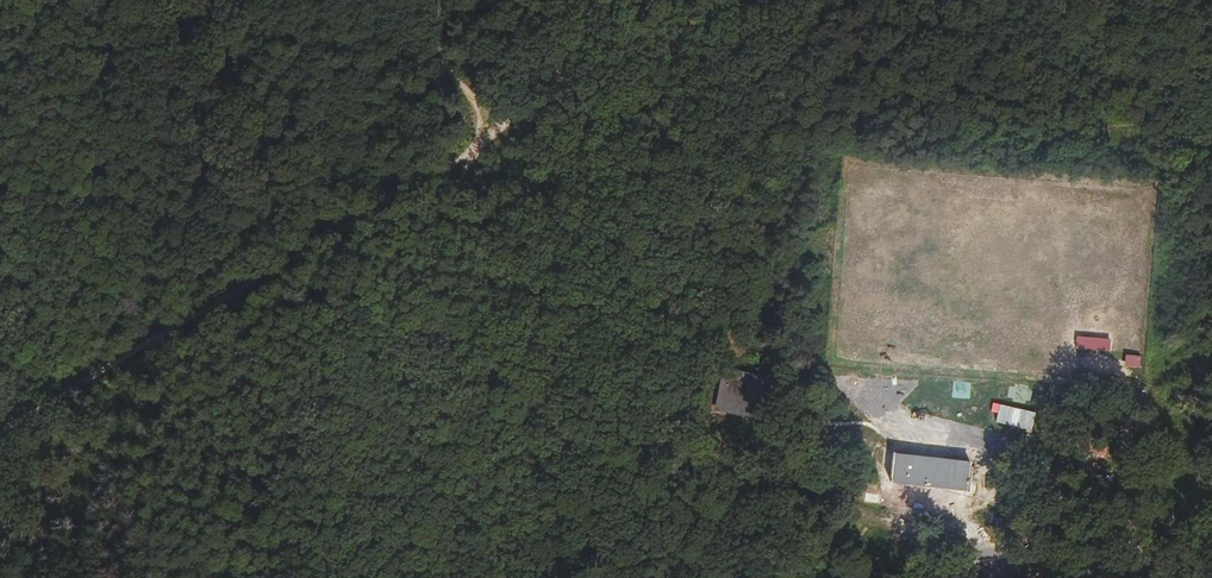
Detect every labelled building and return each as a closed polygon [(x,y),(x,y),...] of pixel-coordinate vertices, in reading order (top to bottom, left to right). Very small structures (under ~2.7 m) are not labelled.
[(714,403),(753,408),(759,370),(720,364),(714,403)] [(906,445),(906,454),(926,455),(928,443),(946,445),(946,440),(906,436),(905,445),(906,445)] [(831,437),(825,493),(980,508),(983,484),(966,482),(970,447),(946,445),(928,443),(926,455),(906,454),(906,445),(905,445),(831,437)]
